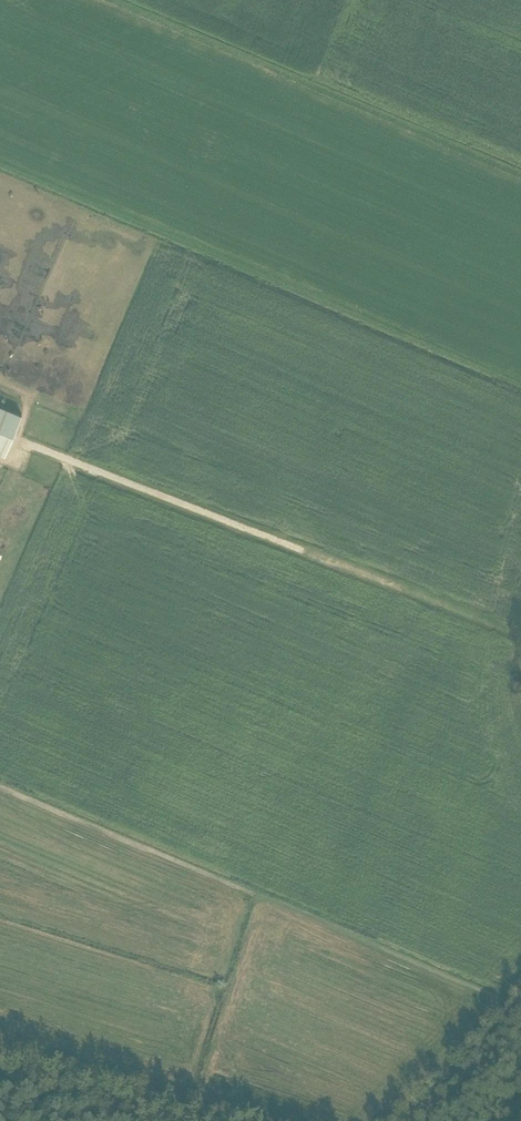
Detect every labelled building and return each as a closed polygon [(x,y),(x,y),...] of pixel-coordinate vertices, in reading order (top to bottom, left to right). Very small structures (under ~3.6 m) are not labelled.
[(0,405),(0,454),(4,456),(22,415),(0,405)]
